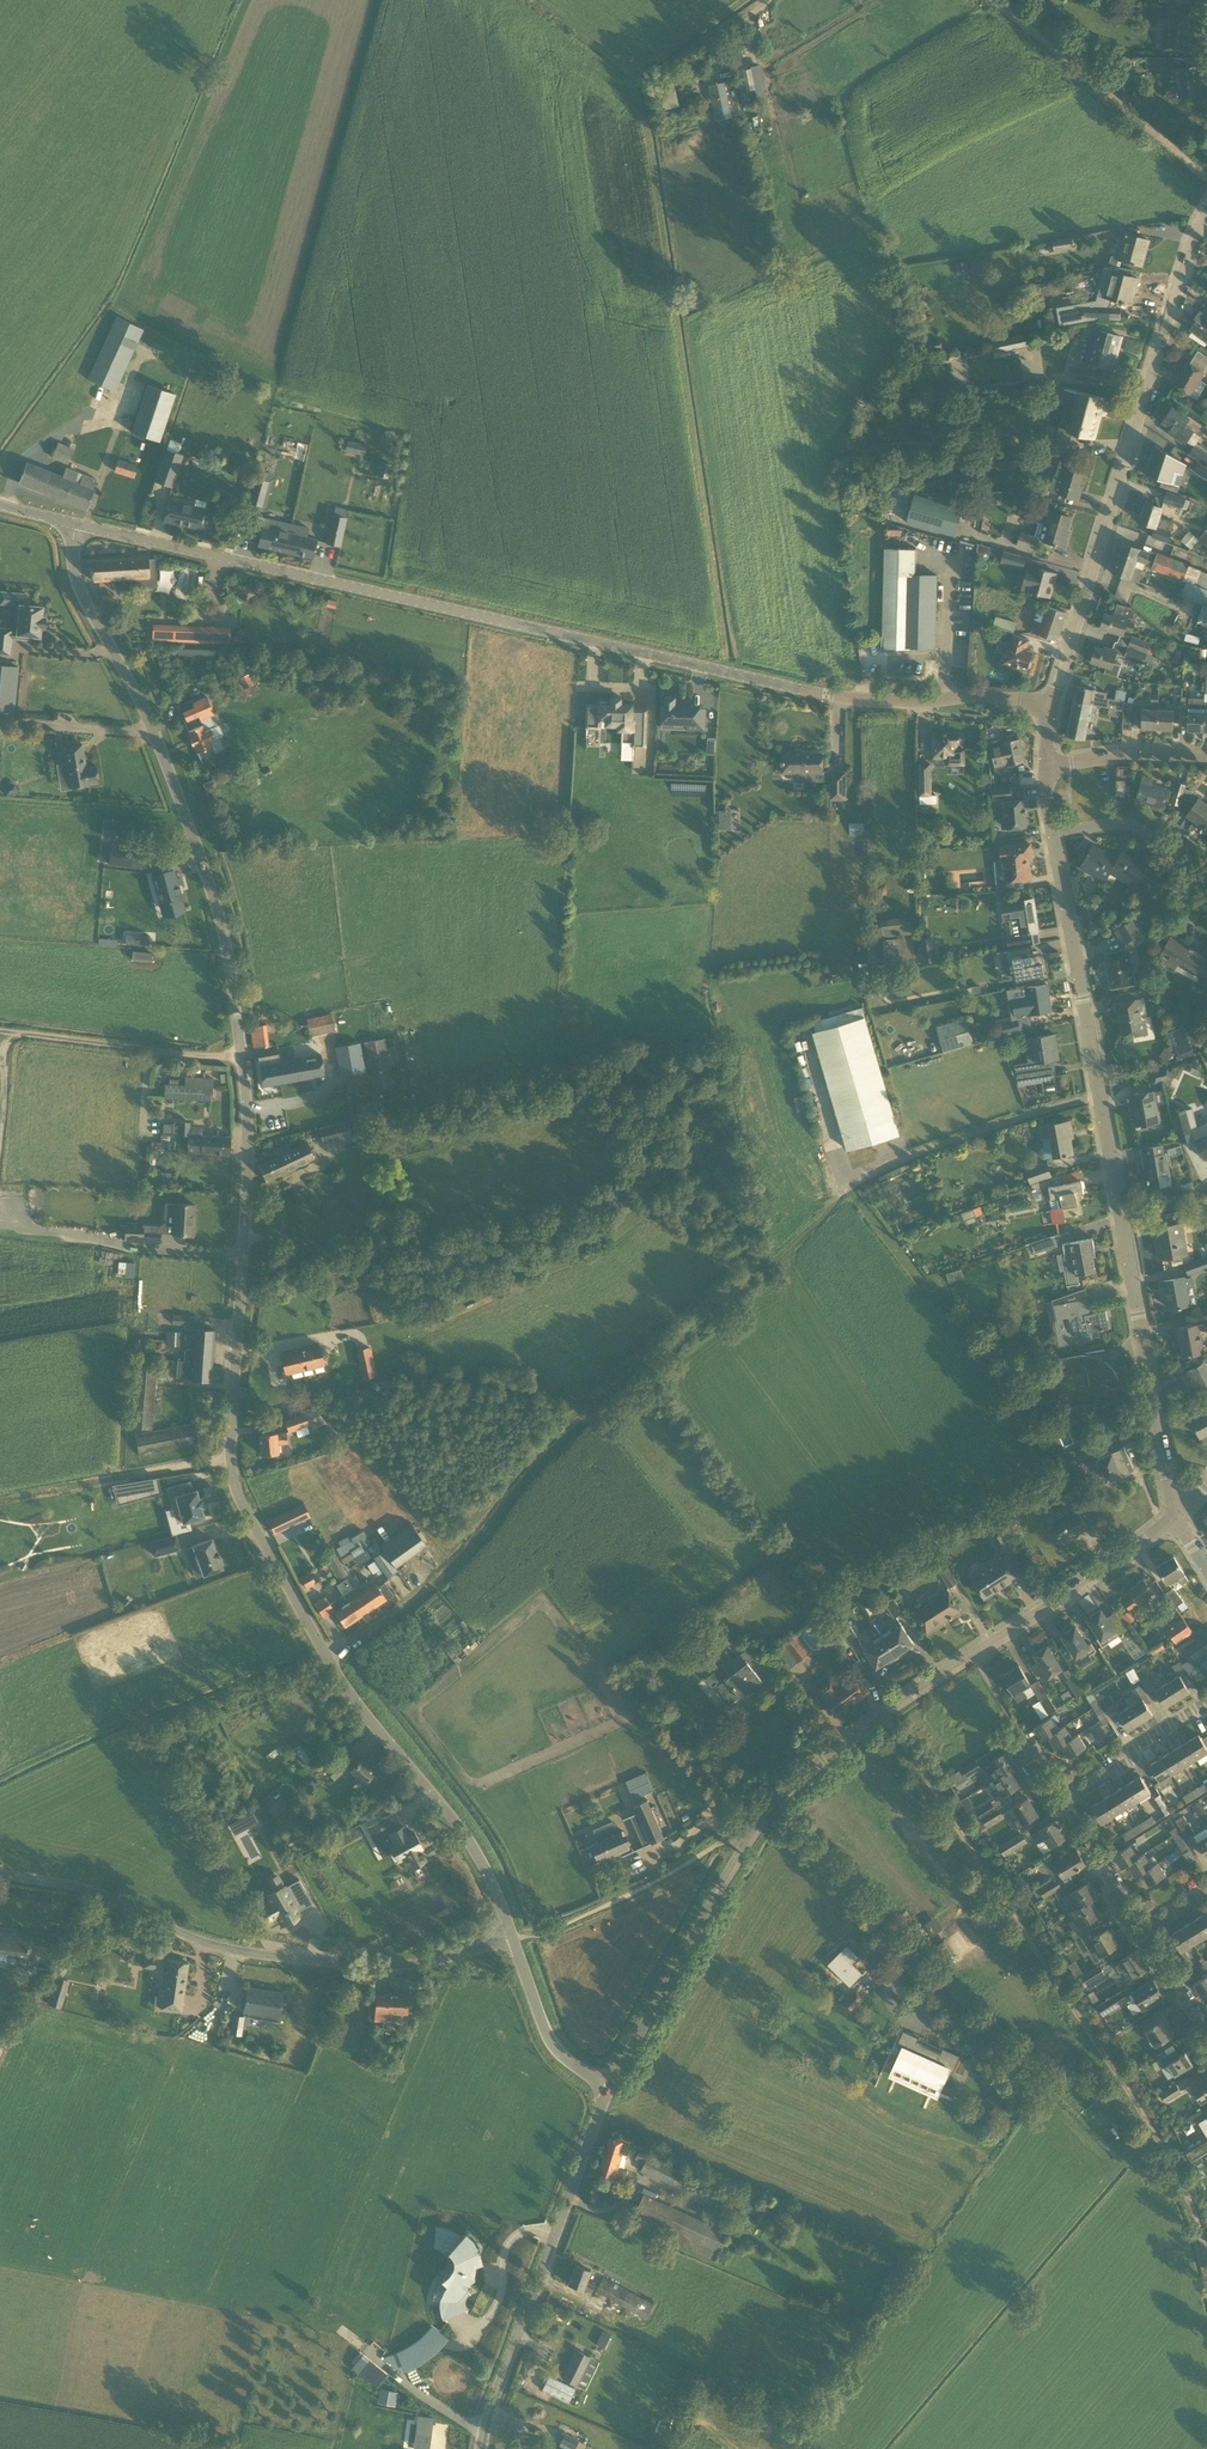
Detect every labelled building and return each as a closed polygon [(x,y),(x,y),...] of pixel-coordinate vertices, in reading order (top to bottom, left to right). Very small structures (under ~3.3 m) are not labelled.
[(758,66),(756,56),(746,58),(748,68),(744,69),(749,92),(766,89),(762,65),(758,66)] [(1164,58),(1145,57),(1147,70),(1166,67),(1164,58)] [(1122,72),(1131,73),(1132,64),(1126,63),(1126,59),(1117,58),(1117,67),(1122,68),(1122,72)] [(1191,59),(1164,58),(1166,67),(1170,70),(1176,69),(1192,67),(1191,59)] [(1179,101),(1181,98),(1200,95),(1196,66),(1192,67),(1176,69),(1178,87),(1170,88),(1164,96),(1172,102),(1179,101)] [(716,120),(741,115),(738,105),(735,106),(732,91),(728,92),(726,82),(709,86),(715,116),(716,120)] [(669,108),(683,105),(679,90),(665,94),(669,108)] [(1125,234),(1119,258),(1118,259),(1119,259),(1132,263),(1132,264),(1135,265),(1135,264),(1142,266),(1145,253),(1144,253),(1148,241),(1149,240),(1125,234)] [(1073,248),(1073,247),(1071,238),(1053,241),(1049,242),(1050,252),(1073,248)] [(1111,255),(1109,263),(1117,266),(1119,259),(1118,259),(1119,258),(1111,255)] [(968,261),(957,262),(958,274),(970,272),(968,261)] [(1104,297),(1110,298),(1122,302),(1121,303),(1124,304),(1125,303),(1131,304),(1134,291),(1137,279),(1138,279),(1131,277),(1132,270),(1120,268),(1118,273),(1111,271),(1104,297)] [(1085,307),(1084,316),(1111,317),(1112,307),(1107,307),(1093,306),(1093,307),(1085,306),(1085,307)] [(1203,314),(1199,311),(1193,319),(1195,321),(1190,328),(1206,341),(1206,308),(1203,314)] [(1054,315),(1044,317),(1046,328),(1055,327),(1054,315)] [(115,392),(143,329),(116,317),(88,379),(115,392)] [(1072,368),(1072,379),(1091,380),(1091,369),(1092,363),(1101,366),(1111,369),(1113,369),(1116,356),(1113,355),(1118,337),(1118,336),(1110,334),(1094,329),(1091,341),(1085,361),(1083,369),(1072,368)] [(1032,344),(1030,335),(995,342),(997,352),(1032,344)] [(1204,372),(1206,374),(1206,373),(1206,354),(1196,348),(1188,362),(1187,362),(1174,385),(1184,391),(1191,395),(1204,372)] [(148,384),(132,433),(159,441),(175,393),(148,384)] [(1066,408),(1063,421),(1070,423),(1068,431),(1094,438),(1100,416),(1098,415),(1102,400),(1064,389),(1066,408)] [(1194,447),(1194,446),(1195,446),(1201,437),(1192,431),(1183,425),(1187,418),(1172,408),(1163,422),(1171,427),(1168,432),(1184,443),(1185,441),(1194,447)] [(1050,438),(1035,438),(1035,440),(1035,451),(1050,450),(1050,438)] [(1069,438),(1050,438),(1050,450),(1069,450),(1069,438)] [(172,487),(183,455),(178,453),(181,442),(170,439),(155,481),(172,487)] [(68,463),(76,444),(71,443),(69,446),(57,442),(52,456),(68,463)] [(297,442),(296,450),(306,452),(307,444),(297,442)] [(359,443),(357,453),(365,455),(367,444),(359,443)] [(1170,483),(1174,472),(1183,475),(1186,465),(1155,444),(1145,474),(1170,483)] [(1194,447),(1188,454),(1205,465),(1206,462),(1206,455),(1195,446),(1194,446),(1194,447)] [(137,466),(119,460),(115,471),(133,477),(137,466)] [(1050,491),(1058,493),(1076,499),(1085,469),(1067,464),(1067,465),(1060,462),(1056,476),(1054,475),(1050,491)] [(87,509),(91,498),(97,481),(83,475),(80,483),(76,482),(79,473),(65,468),(62,476),(27,463),(24,472),(19,483),(87,509)] [(256,478),(249,503),(261,507),(268,481),(258,478),(256,478)] [(1163,502),(1186,509),(1189,500),(1166,493),(1163,502)] [(964,503),(965,497),(960,496),(941,497),(931,494),(929,499),(927,498),(927,497),(922,495),(922,497),(916,495),(907,523),(954,537),(964,503)] [(195,507),(168,501),(163,521),(201,529),(205,509),(206,502),(196,499),(195,507)] [(1152,536),(1164,540),(1166,541),(1173,521),(1159,517),(1162,508),(1146,502),(1139,521),(1155,527),(1152,536)] [(1067,537),(1065,536),(1070,517),(1059,514),(1045,510),(1041,523),(1039,523),(1035,537),(1038,538),(1038,539),(1044,541),(1055,544),(1054,547),(1064,549),(1067,537)] [(346,518),(333,515),(327,543),(340,546),(346,518)] [(257,548),(285,554),(291,526),(254,518),(252,528),(261,530),(257,548)] [(291,526),(285,554),(312,559),(313,559),(317,540),(316,540),(313,540),(306,538),(308,530),(291,526)] [(1198,539),(1199,540),(1206,547),(1206,528),(1198,539)] [(1038,539),(1038,538),(1035,537),(1020,533),(1017,545),(1035,551),(1038,539)] [(1137,561),(1146,564),(1146,563),(1152,566),(1151,568),(1182,580),(1186,582),(1206,590),(1206,573),(1201,571),(1188,566),(1157,553),(1156,555),(1141,549),(1122,542),(1118,553),(1137,559),(1137,561)] [(980,544),(977,556),(991,559),(992,554),(998,556),(999,548),(980,544)] [(912,650),(912,647),(935,648),(937,576),(916,575),(916,549),(885,549),(882,649),(912,650)] [(1001,562),(1023,569),(1026,557),(1004,551),(1001,562)] [(1135,566),(1137,561),(1137,559),(1118,553),(1111,573),(1130,579),(1130,580),(1137,582),(1142,569),(1135,566)] [(148,556),(87,560),(94,582),(99,581),(112,580),(112,590),(133,589),(132,585),(132,579),(149,578),(149,573),(155,572),(154,560),(148,560),(148,556)] [(1024,581),(1022,588),(1030,591),(1050,596),(1056,573),(1033,567),(1028,566),(1024,581)] [(182,593),(194,596),(200,570),(184,567),(179,591),(183,591),(182,593)] [(1186,582),(1180,597),(1206,607),(1206,590),(1186,582)] [(103,592),(103,602),(119,602),(119,592),(103,592)] [(13,593),(13,594),(12,605),(20,605),(17,632),(12,631),(12,629),(0,628),(0,653),(10,654),(12,636),(17,636),(17,638),(28,639),(28,636),(40,637),(41,627),(44,628),(45,617),(42,616),(43,607),(26,605),(27,595),(13,593)] [(1113,616),(1105,613),(1100,628),(1123,635),(1125,630),(1132,632),(1135,622),(1134,622),(1137,613),(1130,607),(1128,607),(1117,603),(1117,604),(1119,605),(1116,613),(1114,613),(1113,616)] [(1038,634),(1056,641),(1066,612),(1047,606),(1044,614),(1037,612),(1034,621),(1030,632),(1038,635),(1038,634)] [(1014,631),(1016,622),(996,616),(993,625),(1014,631)] [(230,627),(153,624),(153,640),(229,643),(230,627)] [(998,627),(995,639),(1007,643),(1000,665),(1013,669),(1014,666),(1027,670),(1033,652),(1026,650),(1029,640),(1012,635),(1013,632),(998,627)] [(1147,654),(1152,643),(1131,636),(1127,647),(1147,654)] [(1117,651),(1115,650),(1104,647),(1103,649),(1095,647),(1090,662),(1106,666),(1104,672),(1117,676),(1121,664),(1114,662),(1117,651)] [(1147,654),(1127,647),(1123,656),(1143,664),(1144,661),(1155,665),(1158,658),(1147,654)] [(0,665),(0,710),(14,712),(18,667),(0,665)] [(253,684),(249,674),(239,678),(243,688),(253,684)] [(1073,701),(1097,706),(1122,712),(1122,711),(1133,713),(1134,704),(1106,698),(1107,693),(1095,690),(1086,688),(1087,687),(1084,687),(1084,688),(1076,686),(1076,687),(1073,701)] [(661,703),(661,723),(687,723),(687,729),(705,730),(706,709),(701,708),(702,704),(692,704),(692,700),(676,699),(676,695),(664,695),(664,699),(663,699),(663,703),(661,703)] [(224,749),(219,736),(215,738),(211,729),(215,727),(210,715),(214,713),(207,697),(193,703),(194,707),(183,712),(186,720),(198,715),(202,725),(188,731),(191,738),(190,739),(190,738),(189,739),(192,746),(193,745),(194,744),(197,753),(212,747),(214,753),(224,749)] [(587,705),(586,728),(600,728),(600,717),(607,718),(607,725),(617,725),(617,727),(623,727),(622,745),(645,746),(646,712),(632,711),(632,703),(621,703),(621,697),(611,697),(610,701),(599,700),(599,705),(587,705)] [(1203,731),(1205,701),(1205,699),(1182,698),(1181,708),(1181,723),(1188,723),(1187,731),(1188,731),(1188,730),(1202,731),(1202,732),(1203,732),(1203,731)] [(1157,729),(1158,710),(1159,699),(1151,699),(1151,709),(1143,709),(1143,706),(1135,706),(1135,716),(1134,728),(1141,728),(1142,728),(1157,729),(1157,730),(1157,729)] [(1094,720),(1097,706),(1073,701),(1066,736),(1085,740),(1089,719),(1094,720)] [(1173,722),(1181,723),(1181,708),(1172,708),(1172,710),(1158,710),(1157,729),(1172,729),(1172,730),(1173,730),(1173,722)] [(1132,730),(1132,718),(1133,715),(1123,713),(1122,729),(1132,730)] [(941,733),(933,734),(933,746),(933,757),(947,756),(947,763),(964,763),(964,747),(956,747),(956,745),(957,745),(958,745),(959,745),(960,744),(961,744),(962,743),(963,742),(963,741),(963,740),(964,739),(963,738),(963,737),(963,736),(962,735),(961,734),(960,734),(960,733),(958,733),(957,733),(956,733),(947,733),(947,735),(941,735),(941,733)] [(1024,761),(1019,740),(1002,743),(1001,739),(989,742),(996,771),(1007,769),(1006,764),(1024,761)] [(69,778),(67,778),(69,789),(89,785),(89,784),(99,782),(96,766),(85,768),(84,764),(85,764),(82,744),(64,747),(69,778)] [(823,765),(823,753),(782,753),(782,761),(781,761),(781,764),(782,764),(783,774),(792,774),(792,782),(805,782),(805,774),(823,774),(823,765)] [(930,775),(930,763),(919,764),(919,776),(919,796),(920,797),(920,804),(935,804),(937,802),(937,795),(930,795),(930,775)] [(846,784),(846,772),(830,772),(830,784),(830,799),(846,799),(846,784)] [(1179,805),(1186,784),(1177,782),(1174,792),(1151,785),(1153,779),(1143,777),(1136,800),(1163,808),(1165,800),(1171,802),(1179,805)] [(1126,780),(1116,780),(1115,796),(1125,796),(1126,780)] [(993,799),(1012,797),(1011,787),(992,789),(993,799)] [(1015,800),(1004,801),(1006,829),(1015,828),(1027,827),(1026,815),(1028,815),(1027,800),(1015,800)] [(1199,800),(1194,806),(1187,815),(1202,826),(1200,830),(1201,831),(1202,829),(1206,833),(1206,806),(1199,800)] [(731,811),(719,811),(720,830),(732,830),(731,811)] [(108,819),(105,838),(108,838),(129,841),(130,832),(131,822),(108,819)] [(111,844),(109,864),(145,869),(148,849),(131,846),(111,844)] [(1030,844),(1018,845),(1001,846),(1002,860),(1006,860),(1007,868),(1006,868),(1007,881),(1018,880),(1030,879),(1028,864),(1027,864),(1027,858),(1031,858),(1030,844)] [(1105,882),(1122,851),(1117,860),(1092,846),(1079,868),(1105,882)] [(1105,882),(1110,873),(1135,887),(1147,865),(1122,851),(1105,882)] [(174,871),(153,877),(160,902),(163,901),(166,912),(184,908),(180,894),(181,893),(181,892),(179,893),(178,888),(180,887),(178,887),(174,871)] [(1008,902),(1001,904),(1003,919),(1011,918),(1018,917),(1020,933),(1021,933),(1028,932),(1028,933),(1031,932),(1031,931),(1038,930),(1034,899),(1022,900),(1008,902)] [(1079,914),(1085,917),(1088,913),(1092,905),(1086,901),(1079,914)] [(1088,913),(1085,917),(1081,925),(1087,928),(1094,916),(1088,913)] [(887,919),(881,920),(883,937),(885,937),(915,934),(915,927),(911,927),(910,916),(887,919)] [(1125,944),(1132,939),(1144,932),(1135,917),(1126,923),(1116,929),(1125,944)] [(126,935),(125,944),(149,946),(150,936),(126,935)] [(1008,946),(1024,943),(1023,936),(1007,938),(1007,940),(1002,940),(1003,946),(1008,946)] [(1157,960),(1175,970),(1175,969),(1197,982),(1195,985),(1203,990),(1206,982),(1206,948),(1202,955),(1192,950),(1193,948),(1190,946),(1189,947),(1170,936),(1157,960)] [(876,940),(878,962),(901,959),(899,938),(876,940)] [(937,961),(933,938),(920,940),(924,963),(937,961)] [(1120,951),(1106,954),(1112,988),(1135,984),(1132,973),(1130,961),(1129,955),(1135,954),(1132,939),(1125,944),(1127,948),(1119,949),(1120,951)] [(1032,944),(998,951),(1002,976),(1015,973),(1016,980),(1028,978),(1028,979),(1043,976),(1042,975),(1045,975),(1042,959),(1039,959),(1038,951),(1033,952),(1032,944)] [(152,953),(133,951),(132,961),(151,962),(152,953)] [(1020,997),(1013,999),(1014,1006),(1016,1016),(1039,1013),(1051,1011),(1050,1001),(1046,1001),(1044,985),(1032,987),(1025,988),(1026,996),(1020,997)] [(1126,1000),(1114,1003),(1118,1021),(1120,1020),(1123,1035),(1134,1033),(1134,1037),(1148,1035),(1146,1019),(1141,1020),(1140,1011),(1142,1010),(1140,998),(1126,1000)] [(813,1032),(844,1138),(847,1150),(899,1135),(862,1007),(834,1016),(813,1022),(816,1031),(813,1032)] [(331,1014),(306,1020),(310,1036),(335,1030),(331,1014)] [(974,1043),(972,1036),(977,1035),(974,1027),(969,1028),(966,1018),(937,1026),(945,1052),(974,1043)] [(1005,1022),(999,1023),(1001,1035),(1008,1033),(1020,1030),(1017,1019),(1005,1022)] [(268,1046),(265,1025),(251,1027),(253,1048),(268,1046)] [(1188,1049),(1180,1028),(1169,1033),(1177,1053),(1188,1049)] [(1055,1034),(1043,1036),(1028,1038),(1030,1048),(1034,1047),(1037,1063),(1055,1060),(1054,1059),(1052,1044),(1056,1043),(1055,1034)] [(384,1039),(364,1043),(366,1053),(370,1071),(373,1089),(394,1085),(390,1065),(393,1064),(393,1063),(398,1062),(393,1037),(384,1039)] [(360,1044),(335,1048),(340,1076),(365,1071),(362,1054),(360,1044)] [(1167,1062),(1173,1053),(1165,1047),(1159,1056),(1167,1062)] [(278,1054),(258,1057),(258,1058),(259,1058),(260,1066),(259,1066),(262,1086),(325,1075),(321,1055),(320,1055),(280,1062),(278,1054)] [(1040,1067),(1016,1070),(1018,1082),(1042,1079),(1040,1067)] [(1155,1082),(1162,1080),(1168,1078),(1166,1069),(1152,1072),(1155,1082)] [(164,1097),(212,1099),(213,1079),(185,1077),(184,1086),(165,1085),(164,1097)] [(296,1095),(302,1121),(331,1114),(325,1089),(296,1095)] [(1141,1125),(1152,1123),(1158,1122),(1153,1092),(1131,1096),(1131,1097),(1132,1097),(1134,1108),(1133,1108),(1136,1127),(1141,1126),(1141,1125)] [(354,1116),(403,1104),(401,1096),(365,1105),(363,1098),(361,1099),(360,1094),(350,1096),(354,1116)] [(1172,1115),(1177,1131),(1190,1127),(1205,1159),(1206,1159),(1206,1122),(1197,1127),(1192,1109),(1172,1115)] [(347,1121),(319,1128),(323,1142),(351,1135),(348,1126),(362,1122),(361,1117),(347,1121)] [(178,1152),(218,1154),(230,1154),(230,1137),(219,1136),(188,1135),(189,1124),(180,1123),(176,1123),(176,1121),(161,1121),(160,1135),(174,1136),(175,1132),(178,1132),(178,1136),(179,1136),(178,1152)] [(1044,1159),(1073,1153),(1069,1132),(1072,1131),(1070,1121),(1041,1126),(1043,1137),(1044,1147),(1042,1147),(1040,1151),(1040,1156),(1044,1159)] [(1180,1142),(1141,1147),(1140,1147),(1143,1169),(1144,1168),(1146,1168),(1148,1179),(1147,1179),(1148,1183),(1149,1183),(1150,1187),(1171,1184),(1166,1153),(1173,1152),(1173,1150),(1182,1148),(1180,1142)] [(276,1158),(259,1165),(266,1180),(266,1181),(308,1161),(309,1163),(316,1159),(317,1159),(312,1149),(310,1150),(307,1143),(290,1151),(287,1145),(273,1151),(276,1158)] [(1030,1183),(1050,1175),(1046,1163),(1025,1171),(1030,1183)] [(1051,1177),(1032,1185),(1033,1190),(1048,1187),(1052,1209),(1049,1209),(1052,1223),(1066,1221),(1065,1217),(1075,1215),(1075,1216),(1078,1215),(1078,1214),(1081,1214),(1078,1194),(1084,1193),(1081,1180),(1062,1184),(1061,1176),(1051,1177)] [(163,1222),(162,1233),(172,1234),(181,1234),(193,1235),(195,1205),(183,1204),(174,1203),(173,1223),(163,1222)] [(974,1209),(962,1213),(964,1220),(966,1220),(967,1222),(975,1219),(975,1217),(977,1216),(974,1209)] [(1179,1213),(1180,1222),(1200,1218),(1199,1209),(1179,1213)] [(160,1231),(144,1230),(145,1224),(126,1223),(126,1225),(119,1225),(119,1231),(125,1231),(124,1240),(160,1242),(160,1231)] [(1187,1254),(1181,1224),(1154,1228),(1160,1259),(1187,1254)] [(1057,1246),(1053,1236),(1031,1243),(1035,1253),(1057,1246)] [(1079,1283),(1078,1274),(1096,1271),(1092,1251),(1094,1250),(1095,1250),(1092,1237),(1091,1237),(1092,1238),(1080,1240),(1062,1244),(1064,1253),(1061,1254),(1067,1286),(1079,1283)] [(1185,1265),(1188,1275),(1206,1268),(1206,1258),(1185,1265)] [(137,1275),(137,1261),(120,1260),(119,1275),(137,1275)] [(949,1282),(964,1278),(961,1269),(947,1274),(949,1282)] [(1175,1278),(1163,1281),(1165,1291),(1167,1291),(1170,1309),(1179,1307),(1179,1308),(1182,1308),(1182,1307),(1186,1306),(1188,1305),(1185,1288),(1191,1287),(1189,1276),(1175,1278)] [(1077,1291),(1052,1300),(1053,1305),(1055,1320),(1055,1321),(1054,1322),(1054,1323),(1054,1325),(1054,1326),(1054,1327),(1054,1329),(1054,1330),(1055,1331),(1055,1332),(1056,1333),(1058,1346),(1068,1344),(1089,1340),(1094,1339),(1094,1338),(1092,1339),(1091,1331),(1101,1330),(1104,1330),(1103,1329),(1109,1328),(1106,1311),(1087,1314),(1085,1306),(1088,1306),(1088,1305),(1085,1306),(1084,1300),(1087,1299),(1086,1298),(1079,1300),(1077,1291)] [(182,1316),(173,1315),(172,1324),(197,1326),(197,1317),(182,1316)] [(1183,1356),(1195,1354),(1203,1352),(1198,1324),(1176,1328),(1177,1338),(1180,1338),(1181,1344),(1178,1344),(1179,1345),(1181,1345),(1183,1356)] [(184,1361),(212,1364),(214,1330),(202,1329),(194,1328),(193,1349),(185,1349),(184,1361)] [(185,1333),(166,1332),(165,1345),(184,1346),(185,1333)] [(297,1371),(324,1365),(319,1345),(292,1351),(281,1354),(286,1374),(297,1371)] [(356,1350),(362,1379),(375,1376),(374,1373),(376,1372),(371,1349),(369,1349),(369,1347),(356,1350)] [(1092,1396),(1093,1396),(1109,1394),(1110,1394),(1109,1389),(1120,1387),(1119,1383),(1118,1380),(1118,1378),(1117,1375),(1116,1373),(1114,1371),(1113,1369),(1111,1366),(1109,1368),(1105,1364),(1103,1350),(1104,1350),(1104,1349),(1092,1351),(1086,1353),(1087,1355),(1062,1358),(1064,1375),(1084,1371),(1088,1371),(1092,1396)] [(212,1364),(184,1361),(178,1361),(176,1378),(190,1379),(190,1380),(211,1381),(212,1364)] [(1205,1362),(1180,1374),(1197,1407),(1206,1402),(1206,1366),(1205,1362)] [(1022,1363),(1003,1375),(1008,1383),(1026,1371),(1022,1363)] [(153,1401),(156,1369),(136,1368),(131,1427),(151,1429),(152,1414),(160,1414),(161,1402),(153,1401)] [(1020,1406),(1025,1414),(1057,1409),(1055,1400),(1020,1406)] [(315,1409),(285,1420),(289,1432),(309,1425),(310,1424),(312,1430),(327,1424),(315,1409)] [(1192,1421),(1200,1437),(1206,1434),(1206,1413),(1192,1421)] [(1111,1418),(1123,1445),(1132,1441),(1120,1414),(1111,1418)] [(186,1446),(198,1444),(194,1424),(182,1426),(135,1434),(138,1454),(186,1446)] [(261,1455),(273,1453),(277,1453),(278,1456),(288,1454),(290,1452),(289,1445),(286,1443),(287,1443),(286,1432),(271,1434),(259,1435),(261,1455)] [(1105,1452),(1096,1455),(1097,1458),(1103,1471),(1100,1473),(1104,1481),(1106,1480),(1107,1481),(1133,1469),(1124,1447),(1113,1452),(1106,1455),(1105,1452)] [(1056,1457),(1060,1467),(1074,1461),(1070,1451),(1056,1457)] [(185,1473),(166,1476),(168,1485),(186,1482),(185,1473)] [(160,1476),(115,1483),(118,1501),(162,1495),(160,1476)] [(174,1509),(176,1508),(180,1507),(184,1522),(205,1517),(203,1508),(206,1507),(203,1498),(200,1499),(198,1490),(194,1491),(191,1482),(169,1487),(174,1509)] [(277,1517),(269,1521),(274,1532),(283,1528),(285,1527),(296,1522),(300,1520),(309,1516),(307,1510),(304,1505),(295,1509),(291,1511),(280,1516),(277,1517)] [(1066,1518),(1064,1514),(1051,1522),(1058,1533),(1064,1543),(1075,1536),(1074,1535),(1087,1526),(1080,1516),(1077,1511),(1066,1518)] [(379,1546),(388,1557),(395,1567),(426,1545),(419,1535),(409,1522),(379,1546)] [(990,1535),(1000,1551),(1009,1545),(999,1530),(990,1535)] [(354,1534),(335,1545),(341,1555),(360,1543),(354,1534)] [(150,1542),(154,1556),(179,1549),(176,1535),(150,1542)] [(193,1546),(186,1549),(189,1559),(196,1556),(204,1575),(223,1568),(219,1556),(217,1550),(216,1550),(212,1539),(193,1546)] [(353,1551),(360,1563),(368,1558),(361,1546),(353,1551)] [(336,1556),(327,1561),(329,1564),(338,1579),(347,1573),(336,1556)] [(1011,1564),(1005,1556),(971,1577),(978,1588),(985,1599),(1011,1582),(1009,1579),(1017,1574),(1011,1564)] [(1177,1577),(1182,1585),(1188,1580),(1183,1572),(1184,1572),(1174,1557),(1158,1567),(1167,1583),(1177,1577)] [(377,1560),(370,1565),(375,1572),(381,1567),(377,1560)] [(946,1565),(944,1562),(938,1566),(940,1569),(939,1570),(950,1587),(958,1581),(947,1565),(946,1565)] [(310,1572),(300,1577),(306,1588),(316,1583),(310,1572)] [(1154,1591),(1144,1578),(1128,1590),(1133,1596),(1124,1603),(1130,1611),(1140,1604),(1144,1609),(1150,1605),(1145,1598),(1154,1591)] [(342,1595),(357,1618),(393,1594),(384,1581),(377,1586),(374,1583),(360,1593),(355,1586),(342,1595)] [(1166,1593),(1175,1606),(1183,1601),(1175,1588),(1166,1593)] [(961,1610),(955,1600),(949,1590),(914,1613),(922,1625),(928,1635),(939,1628),(936,1624),(942,1620),(943,1622),(950,1618),(951,1619),(953,1617),(952,1616),(961,1610)] [(903,1612),(893,1597),(890,1593),(885,1597),(887,1601),(884,1603),(894,1618),(903,1612)] [(345,1627),(357,1618),(342,1595),(329,1603),(324,1596),(314,1604),(324,1618),(334,1611),(345,1627)] [(1079,1602),(1072,1607),(1078,1616),(1084,1612),(1079,1602)] [(1101,1608),(1086,1618),(1099,1637),(1097,1639),(1102,1647),(1128,1629),(1116,1612),(1108,1617),(1101,1608)] [(1177,1644),(1193,1632),(1182,1617),(1166,1629),(1177,1644)] [(860,1640),(850,1625),(841,1631),(851,1646),(860,1640)] [(895,1656),(914,1644),(902,1625),(898,1627),(897,1626),(880,1633),(895,1656)] [(1066,1644),(1059,1649),(1068,1662),(1075,1657),(1076,1658),(1087,1651),(1090,1655),(1097,1651),(1091,1643),(1089,1644),(1076,1625),(1060,1635),(1066,1644)] [(880,1633),(867,1645),(868,1646),(864,1649),(876,1668),(895,1656),(880,1633)] [(796,1634),(783,1644),(798,1662),(811,1652),(796,1634)] [(1206,1651),(1206,1637),(1187,1649),(1193,1659),(1206,1651)] [(706,1652),(701,1656),(714,1672),(706,1679),(712,1687),(714,1685),(715,1687),(718,1686),(719,1687),(726,1696),(731,1703),(740,1697),(741,1697),(754,1686),(762,1680),(751,1666),(763,1656),(761,1653),(756,1646),(754,1644),(754,1645),(748,1638),(738,1645),(738,1646),(744,1653),(741,1655),(747,1663),(731,1676),(723,1666),(722,1664),(718,1667),(708,1651),(706,1652)] [(1165,1648),(1162,1643),(1150,1650),(1153,1655),(1165,1648)] [(1062,1669),(1048,1646),(1034,1654),(1039,1661),(1034,1664),(1044,1680),(1062,1669)] [(1180,1661),(1172,1666),(1176,1672),(1184,1667),(1180,1661)] [(1026,1696),(1022,1690),(1031,1684),(1019,1665),(1003,1675),(1018,1700),(1026,1696)] [(1129,1671),(1133,1679),(1138,1676),(1134,1669),(1129,1671)] [(1146,1690),(1153,1686),(1154,1686),(1148,1675),(1140,1680),(1146,1690)] [(1167,1682),(1178,1699),(1190,1691),(1180,1675),(1167,1682)] [(818,1693),(827,1705),(834,1715),(856,1699),(857,1700),(869,1691),(858,1676),(839,1690),(831,1679),(816,1690),(818,1693)] [(1085,1692),(1075,1676),(1067,1681),(1077,1697),(1085,1692)] [(1167,1682),(1155,1690),(1165,1707),(1178,1699),(1167,1682)] [(1130,1706),(1140,1722),(1153,1714),(1147,1705),(1151,1702),(1145,1692),(1140,1684),(1131,1690),(1133,1693),(1126,1698),(1130,1706)] [(157,1702),(170,1696),(165,1687),(152,1693),(157,1702)] [(1033,1692),(1027,1697),(1032,1703),(1038,1699),(1033,1692)] [(1094,1692),(1087,1696),(1090,1703),(1093,1708),(1099,1704),(1094,1692)] [(1056,1709),(1048,1695),(1040,1700),(1048,1714),(1056,1709)] [(1109,1714),(1116,1710),(1117,1709),(1113,1703),(1106,1707),(1106,1708),(1109,1714)] [(1107,1716),(1099,1704),(1093,1708),(1101,1720),(1107,1716)] [(1128,1730),(1140,1722),(1130,1706),(1118,1713),(1121,1720),(1128,1730)] [(1044,1721),(1034,1727),(1042,1739),(1060,1729),(1056,1722),(1060,1720),(1056,1714),(1051,1717),(1050,1717),(1044,1721)] [(1101,1720),(1104,1725),(1110,1722),(1107,1716),(1101,1720)] [(1056,1748),(1078,1734),(1078,1733),(1071,1737),(1064,1726),(1060,1729),(1042,1739),(1042,1740),(1048,1736),(1056,1748)] [(1056,1748),(1062,1744),(1070,1757),(1086,1747),(1078,1734),(1056,1748)] [(1197,1758),(1201,1765),(1206,1760),(1206,1747),(1199,1734),(1186,1742),(1196,1758),(1197,1758)] [(1174,1750),(1184,1766),(1196,1758),(1186,1742),(1174,1750)] [(1097,1751),(1097,1750),(1093,1745),(1087,1749),(1091,1755),(1097,1751)] [(1184,1766),(1174,1750),(1162,1757),(1172,1773),(1184,1766)] [(1001,1776),(1010,1770),(1016,1766),(1007,1751),(983,1766),(988,1773),(996,1768),(1001,1776)] [(1162,1757),(1149,1765),(1159,1781),(1172,1773),(1162,1757)] [(325,1771),(334,1780),(348,1767),(340,1758),(325,1771)] [(362,1783),(365,1781),(374,1773),(362,1760),(353,1768),(350,1770),(355,1776),(350,1781),(356,1788),(362,1783)] [(976,1760),(961,1769),(966,1777),(981,1768),(976,1760)] [(1001,1776),(994,1780),(999,1788),(991,1792),(995,1799),(1019,1784),(1010,1770),(1001,1776)] [(1128,1784),(1138,1800),(1151,1792),(1141,1776),(1128,1784)] [(636,1777),(626,1781),(629,1789),(639,1785),(636,1777)] [(1206,1781),(1206,1780),(1206,1779),(1203,1781),(1204,1783),(1197,1787),(1201,1794),(1206,1790),(1206,1786),(1205,1783),(1206,1781)] [(1116,1791),(1126,1808),(1138,1800),(1128,1784),(1116,1791)] [(1201,1794),(1197,1787),(1190,1792),(1194,1798),(1201,1794)] [(1116,1791),(1104,1799),(1114,1815),(1126,1808),(1116,1791)] [(1194,1798),(1190,1792),(1182,1797),(1186,1803),(1194,1798)] [(1160,1794),(1153,1798),(1164,1816),(1171,1812),(1160,1794)] [(1017,1828),(1028,1821),(1038,1814),(1028,1798),(1006,1811),(1017,1828)] [(647,1799),(635,1805),(638,1812),(652,1842),(652,1843),(664,1837),(664,1836),(659,1826),(647,1799)] [(1101,1823),(1114,1815),(1104,1799),(1091,1807),(1101,1823)] [(982,1818),(996,1810),(996,1809),(991,1801),(976,1810),(982,1819),(982,1818)] [(999,1808),(996,1809),(996,1810),(982,1818),(988,1827),(1004,1817),(999,1808)] [(1179,1811),(1173,1815),(1188,1839),(1196,1834),(1184,1815),(1181,1816),(1180,1815),(1181,1814),(1179,1811)] [(252,1812),(241,1818),(247,1827),(258,1821),(255,1817),(252,1812)] [(365,1827),(381,1818),(379,1813),(363,1823),(365,1827)] [(385,1816),(371,1824),(379,1838),(385,1835),(389,1842),(388,1842),(397,1859),(404,1855),(410,1866),(423,1858),(418,1848),(420,1846),(411,1829),(405,1833),(402,1829),(404,1828),(402,1824),(392,1830),(385,1816)] [(1152,1816),(1144,1820),(1148,1827),(1156,1822),(1152,1816)] [(1047,1825),(1032,1835),(1037,1843),(1044,1854),(1052,1849),(1054,1852),(1062,1847),(1059,1841),(1068,1835),(1057,1819),(1047,1825)] [(1144,1820),(1137,1825),(1141,1831),(1148,1827),(1144,1820)] [(614,1823),(594,1832),(599,1841),(595,1843),(595,1844),(597,1848),(602,1859),(602,1860),(630,1848),(625,1837),(622,1831),(618,1833),(614,1823)] [(1133,1836),(1141,1831),(1137,1825),(1129,1829),(1133,1836)] [(1174,1838),(1181,1834),(1176,1827),(1170,1830),(1174,1838)] [(1206,1828),(1193,1836),(1197,1842),(1206,1858),(1206,1830),(1206,1828)] [(1133,1836),(1129,1829),(1122,1834),(1126,1841),(1133,1836)] [(1005,1856),(1011,1852),(1026,1843),(1020,1834),(999,1847),(1005,1856)] [(1174,1838),(1179,1846),(1185,1842),(1181,1834),(1174,1838)] [(1185,1842),(1179,1846),(1183,1853),(1190,1849),(1185,1842)] [(1122,1867),(1144,1854),(1143,1853),(1137,1857),(1130,1845),(1114,1855),(1122,1867)] [(1056,1871),(1059,1869),(1064,1877),(1085,1864),(1077,1850),(1071,1854),(1068,1849),(1052,1859),(1051,1857),(1037,1865),(1040,1870),(1044,1872),(1048,1873),(1052,1873),(1056,1871)] [(1135,1876),(1158,1862),(1157,1861),(1151,1865),(1144,1854),(1122,1867),(1122,1868),(1128,1864),(1135,1876)] [(1135,1876),(1142,1872),(1149,1885),(1165,1874),(1158,1862),(1135,1876)] [(270,1903),(261,1908),(267,1920),(276,1914),(282,1925),(300,1915),(298,1911),(292,1900),(306,1892),(298,1878),(282,1886),(276,1876),(268,1880),(274,1891),(268,1894),(266,1895),(270,1903)] [(1044,1897),(1061,1887),(1056,1879),(1040,1889),(1044,1897)] [(1076,1900),(1080,1907),(1091,1900),(1097,1896),(1088,1882),(1075,1890),(1071,1882),(1073,1881),(1073,1880),(1054,1892),(1059,1901),(1064,1898),(1068,1905),(1076,1900)] [(1076,1940),(1094,1928),(1091,1930),(1087,1922),(1100,1914),(1091,1900),(1080,1907),(1073,1910),(1078,1918),(1071,1922),(1075,1929),(1071,1932),(1076,1940)] [(1205,1935),(1206,1934),(1206,1912),(1195,1919),(1205,1935)] [(1195,1919),(1183,1927),(1193,1943),(1205,1935),(1195,1919)] [(1183,1927),(1171,1935),(1176,1944),(1171,1947),(1180,1961),(1185,1968),(1193,1962),(1184,1949),(1193,1943),(1183,1927)] [(1094,1928),(1076,1940),(1085,1955),(1096,1948),(1101,1955),(1105,1962),(1112,1957),(1108,1951),(1118,1944),(1113,1937),(1116,1935),(1112,1928),(1109,1929),(1108,1928),(1098,1935),(1094,1928)] [(8,1962),(9,1956),(16,1957),(15,1964),(34,1967),(36,1951),(27,1950),(29,1936),(0,1932),(0,1961),(8,1962)] [(937,1945),(949,1964),(956,1960),(952,1955),(955,1953),(946,1939),(937,1945)] [(850,1987),(863,1974),(852,1963),(859,1956),(847,1945),(839,1953),(827,1965),(850,1987)] [(1132,1977),(1149,1966),(1138,1949),(1113,1965),(1118,1973),(1127,1968),(1132,1977)] [(181,2012),(187,1975),(188,1963),(168,1960),(161,2009),(181,2012)] [(1085,1986),(1104,1974),(1099,1965),(1084,1974),(1080,1977),(1085,1986)] [(1081,1971),(1074,1975),(1077,1979),(1080,1977),(1084,1974),(1081,1971)] [(1201,1996),(1206,1992),(1206,1975),(1193,1983),(1201,1996)] [(59,2007),(67,1980),(56,1976),(48,2004),(59,2007)] [(373,1978),(356,1977),(356,1988),(373,1989),(373,1978)] [(1106,2000),(1097,2006),(1104,2016),(1113,2010),(1127,2001),(1129,2004),(1127,2005),(1133,2014),(1143,2008),(1153,2002),(1163,1996),(1158,1988),(1161,1986),(1156,1978),(1153,1980),(1141,1987),(1137,1981),(1122,1990),(1106,2000)] [(243,2011),(249,2012),(248,2017),(277,2022),(279,2017),(281,2005),(283,1993),(248,1987),(246,1999),(243,2011)] [(857,1992),(843,2005),(850,2011),(863,1998),(857,1992)] [(406,2014),(407,2006),(407,1994),(376,1993),(376,2005),(375,2020),(388,2021),(389,2013),(406,2014)] [(1155,2045),(1171,2035),(1166,2027),(1169,2025),(1160,2011),(1137,2026),(1142,2033),(1146,2031),(1155,2045)] [(241,2036),(244,2017),(234,2015),(231,2034),(241,2036)] [(891,2051),(882,2071),(937,2095),(946,2076),(939,2073),(942,2067),(954,2072),(961,2056),(943,2048),(943,2049),(941,2054),(917,2043),(919,2038),(904,2031),(894,2052),(891,2051)] [(1161,2068),(1164,2067),(1168,2064),(1175,2076),(1193,2064),(1185,2052),(1179,2056),(1175,2049),(1167,2054),(1165,2050),(1157,2055),(1159,2059),(1156,2061),(1161,2068)] [(359,2064),(378,2073),(379,2069),(377,2068),(380,2063),(368,2057),(367,2059),(363,2056),(359,2064)] [(1206,2098),(1206,2074),(1206,2073),(1190,2083),(1201,2101),(1206,2098)] [(1176,2084),(1162,2092),(1161,2093),(1166,2102),(1181,2092),(1176,2084)] [(1206,2136),(1206,2118),(1199,2123),(1206,2136)] [(618,2167),(626,2142),(610,2137),(597,2176),(623,2184),(628,2170),(618,2167)] [(1185,2151),(1186,2152),(1191,2161),(1193,2160),(1194,2161),(1202,2156),(1204,2154),(1206,2153),(1206,2137),(1185,2151)] [(736,2198),(641,2147),(635,2158),(645,2163),(640,2171),(651,2177),(725,2217),(736,2198)] [(729,2233),(655,2199),(644,2194),(631,2221),(716,2260),(729,2233)] [(437,2232),(436,2244),(437,2245),(438,2245),(438,2244),(440,2244),(441,2245),(443,2245),(444,2246),(446,2246),(447,2247),(448,2248),(449,2248),(451,2249),(450,2251),(450,2252),(451,2252),(451,2251),(451,2252),(452,2253),(453,2254),(454,2256),(454,2257),(455,2261),(455,2262),(455,2264),(455,2265),(454,2266),(454,2267),(454,2266),(453,2267),(454,2268),(454,2269),(453,2270),(453,2271),(452,2272),(451,2273),(450,2275),(449,2276),(448,2277),(447,2277),(446,2278),(445,2279),(444,2279),(443,2279),(448,2284),(444,2290),(442,2296),(441,2300),(442,2300),(449,2301),(450,2297),(456,2298),(461,2293),(465,2288),(464,2288),(465,2287),(466,2286),(467,2284),(469,2282),(471,2282),(473,2281),(474,2278),(474,2276),(472,2274),(473,2268),(473,2261),(474,2261),(478,2261),(478,2263),(479,2263),(479,2258),(477,2252),(479,2251),(481,2251),(478,2244),(473,2238),(468,2233),(462,2239),(456,2235),(450,2232),(444,2230),(437,2229),(437,2232)] [(589,2270),(586,2269),(575,2265),(568,2283),(579,2288),(591,2292),(594,2284),(586,2281),(589,2270)] [(603,2278),(596,2291),(645,2319),(648,2313),(653,2305),(603,2278)] [(408,2348),(398,2352),(405,2369),(416,2363),(427,2356),(437,2347),(445,2338),(432,2327),(425,2335),(417,2342),(408,2348)] [(602,2331),(596,2344),(604,2348),(610,2335),(602,2331)] [(575,2350),(562,2378),(576,2385),(589,2357),(575,2350)] [(549,2376),(542,2390),(568,2402),(575,2388),(549,2376)] [(379,2389),(377,2403),(394,2406),(397,2392),(379,2389)] [(380,2409),(378,2423),(393,2425),(395,2412),(380,2409)] [(413,2448),(429,2448),(432,2418),(417,2416),(413,2448)] [(565,2434),(560,2442),(573,2448),(574,2448),(579,2441),(565,2434)]
